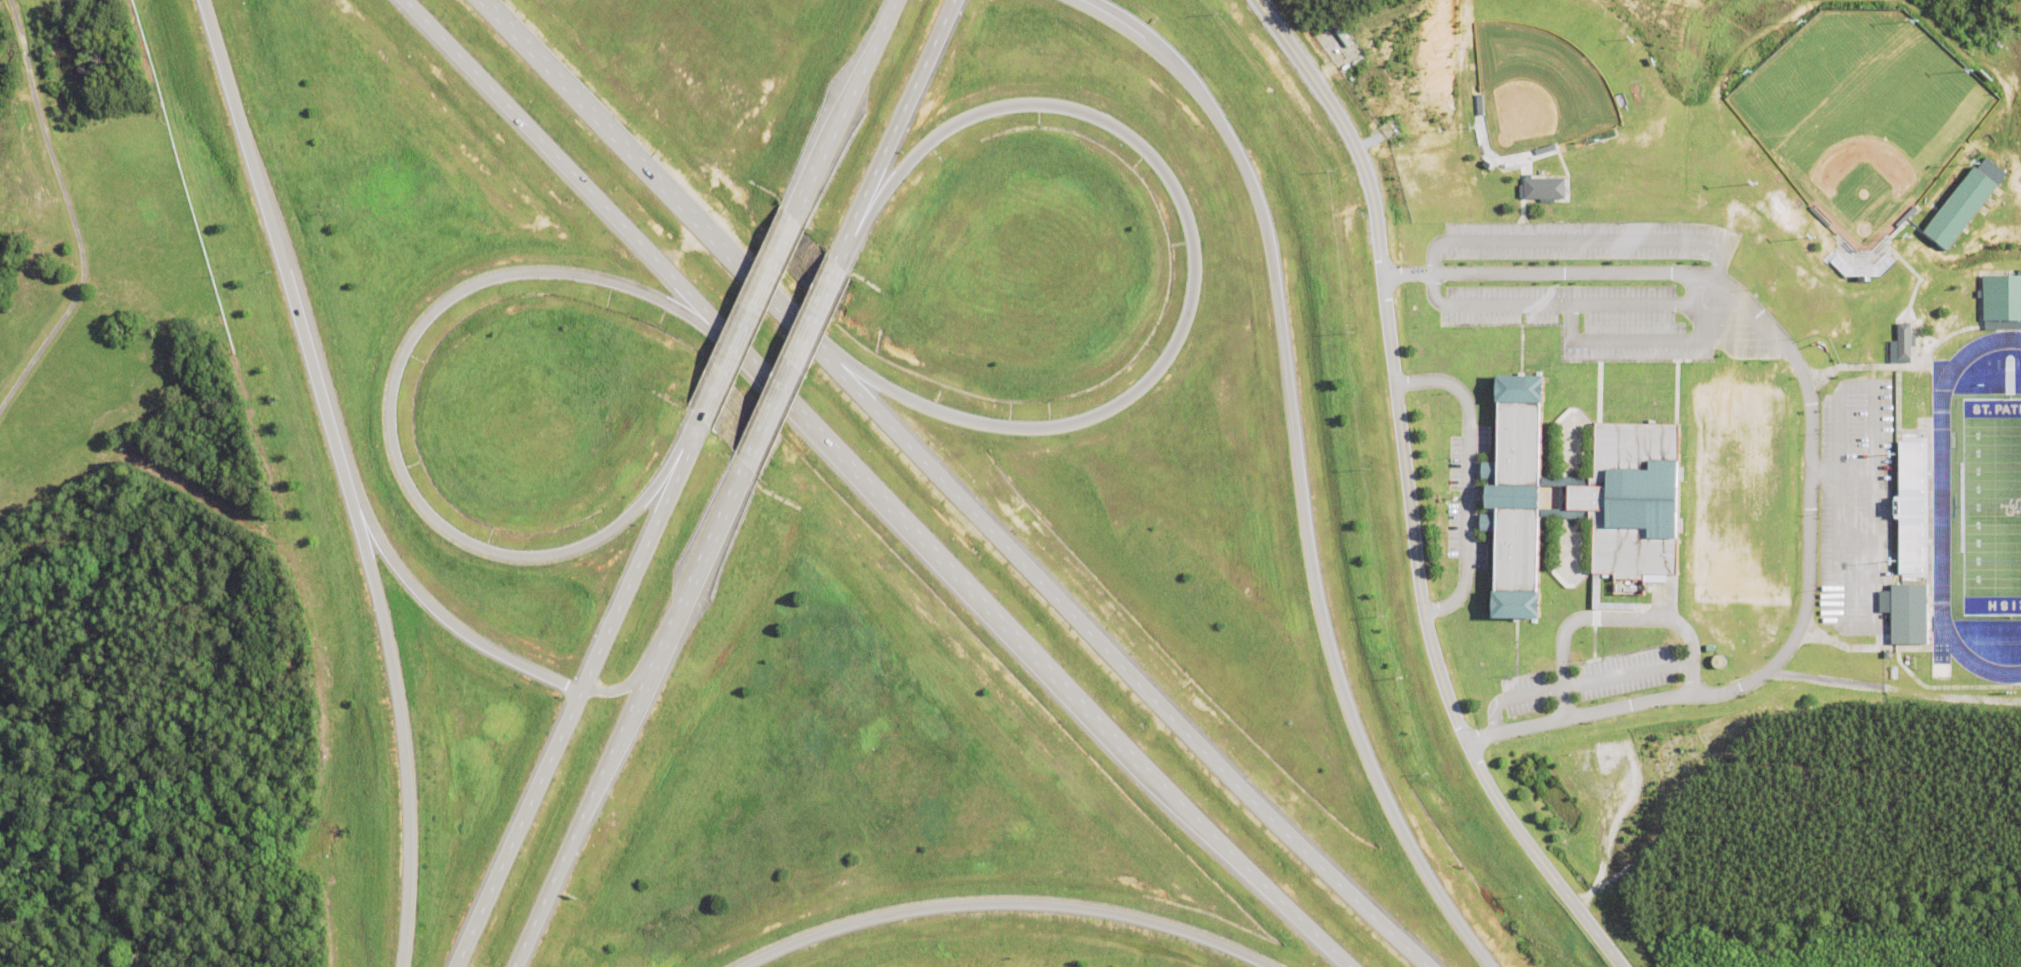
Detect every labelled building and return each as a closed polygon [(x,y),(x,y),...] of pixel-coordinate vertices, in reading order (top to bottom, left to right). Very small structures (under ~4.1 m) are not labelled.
[(1995,187),(1970,169),(1920,234),(1944,253),(1995,187)] [(1520,200),(1521,179),(1561,180),(1561,201),(1520,200)] [(1980,277),(1980,322),(2020,322),(2020,277),(1980,277)] [(1538,624),(1490,623),(1490,597),(1493,597),(1494,534),(1477,534),(1477,517),(1482,517),(1483,489),(1495,489),(1495,482),(1478,482),(1479,464),(1496,464),(1497,407),(1494,407),(1495,379),(1543,380),(1542,407),(1539,407),(1538,488),(1538,509),(1536,597),(1538,597),(1538,624)] [(1613,574),(1590,573),(1591,520),(1586,520),(1586,512),(1565,511),(1566,487),(1587,488),(1587,478),(1593,478),(1594,425),(1677,426),(1675,576),(1642,576),(1642,581),(1613,580),(1613,574)] [(1893,440),(1894,572),(1925,572),(1924,440),(1893,440)] [(1562,478),(1538,476),(1538,497),(1562,498),(1562,478)] [(1924,644),(1924,585),(1886,585),(1886,591),(1876,591),(1876,612),(1887,612),(1887,644),(1924,644)]
